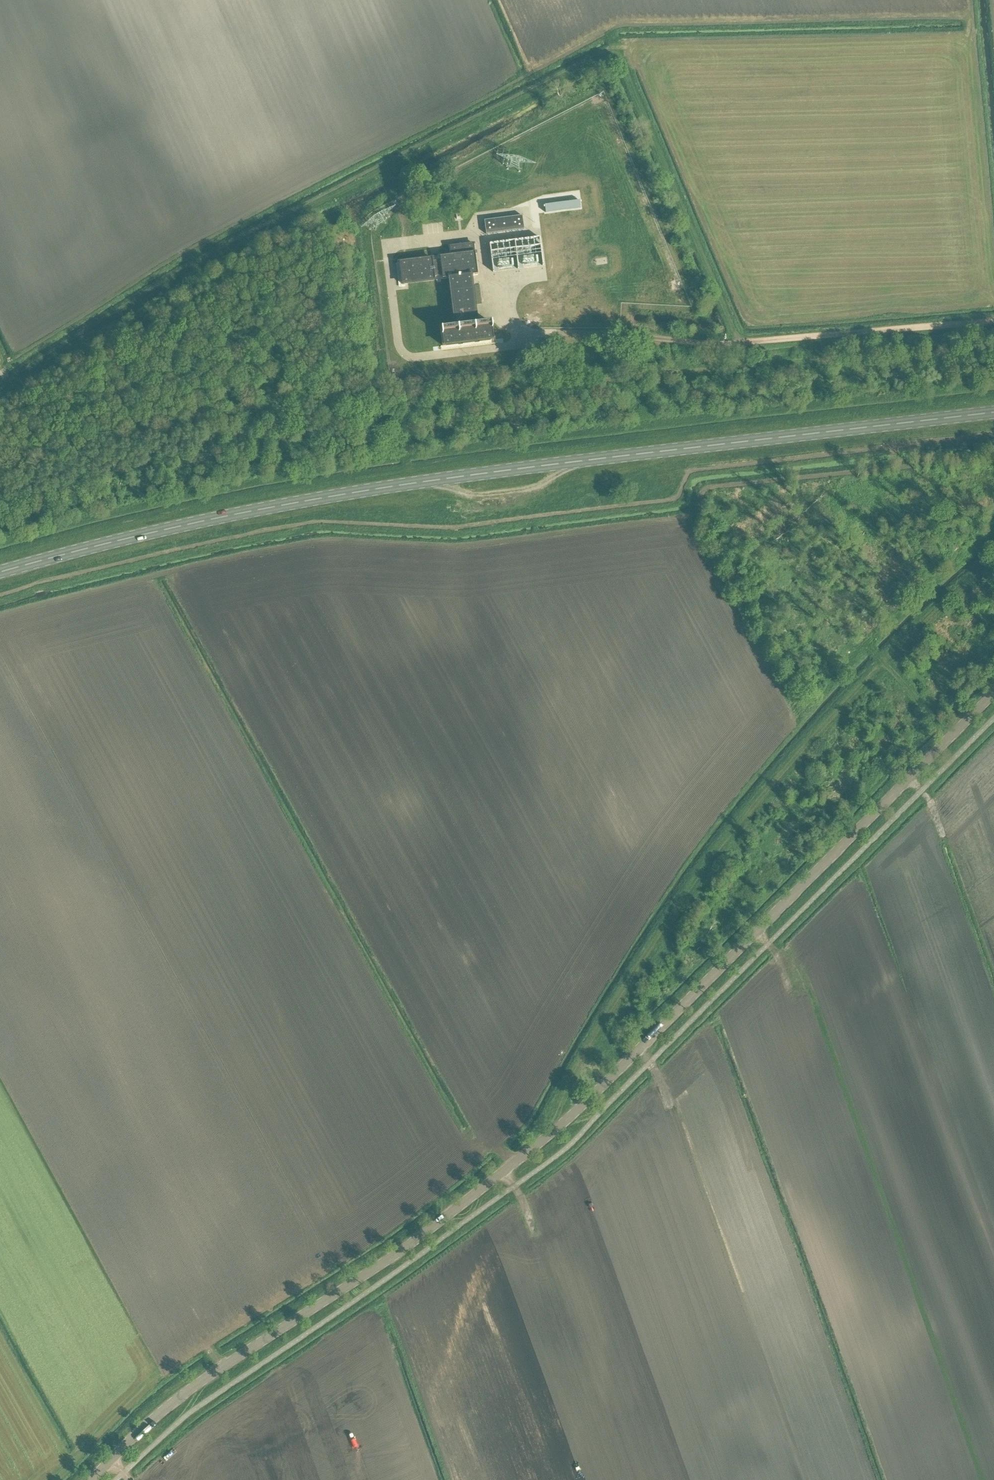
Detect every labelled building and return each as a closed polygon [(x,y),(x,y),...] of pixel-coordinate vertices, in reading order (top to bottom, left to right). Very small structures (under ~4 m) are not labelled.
[(579,201),(544,206),(545,214),(580,209),(579,201)] [(522,217),(484,221),(486,235),(524,230),(522,217)] [(494,269),(546,264),(544,236),(492,241),(494,269)] [(478,275),(476,254),(475,244),(450,247),(451,257),(441,258),(441,261),(430,262),(429,259),(398,263),(401,284),(432,281),(432,277),(443,276),(444,280),(451,279),(456,328),(441,330),(443,347),(494,341),(492,324),(478,325),(472,276),(478,275)] [(588,293),(600,293),(600,280),(588,280),(588,293)]
